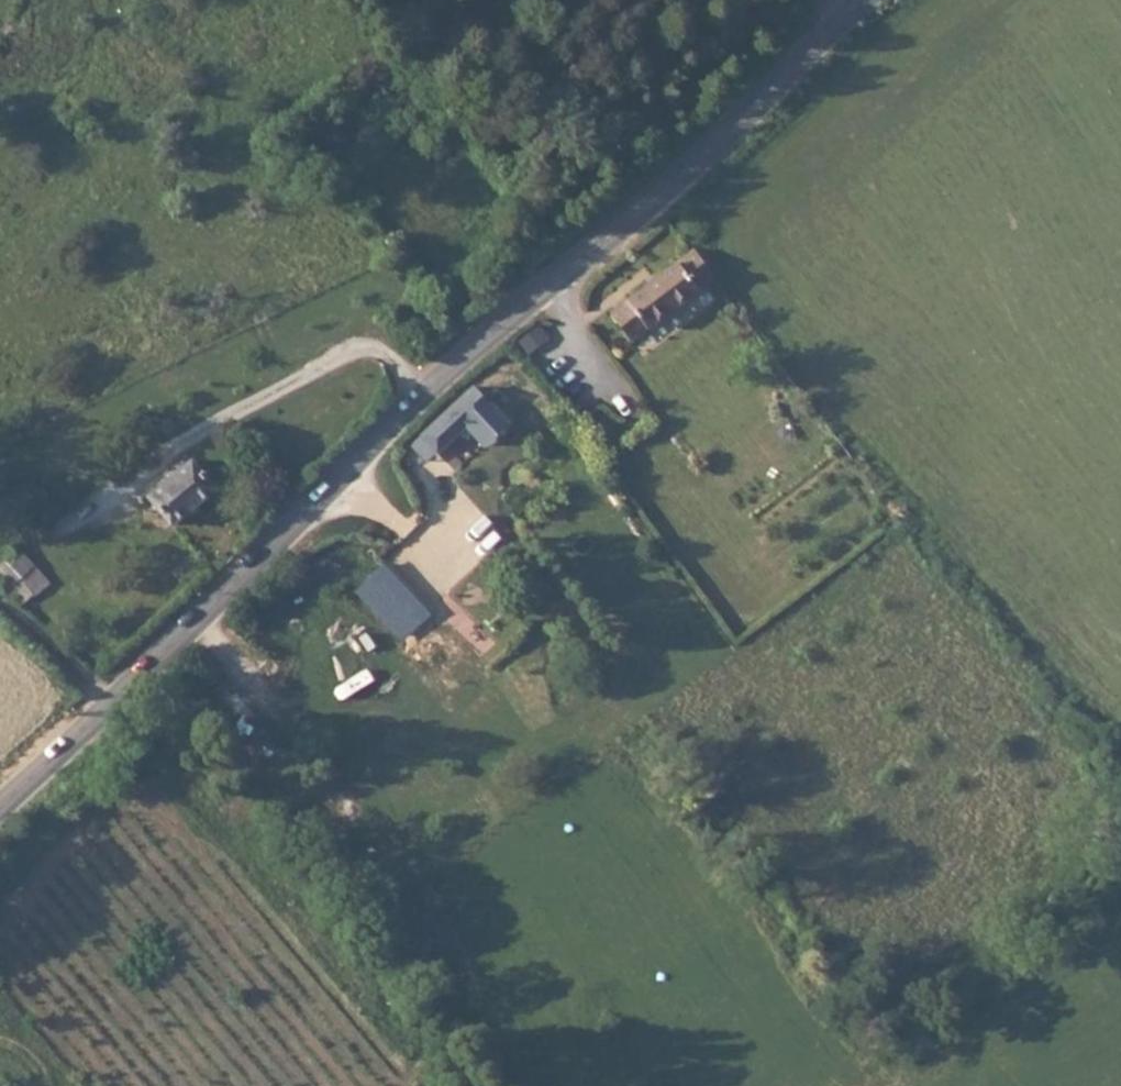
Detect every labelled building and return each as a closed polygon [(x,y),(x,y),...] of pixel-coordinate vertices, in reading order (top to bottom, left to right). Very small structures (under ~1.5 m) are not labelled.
[(711,288),(686,259),(616,318),(639,347),(711,288)] [(503,342),(493,350),(504,364),(549,330),(537,316),(503,342)] [(455,402),(401,450),(419,468),(490,406),(480,393),(461,408),(455,402)] [(191,460),(153,496),(179,524),(219,487),(191,460)] [(7,584),(19,574),(28,566),(14,550),(0,562),(0,575),(7,584)] [(19,574),(7,584),(27,601),(37,593),(19,574)]
